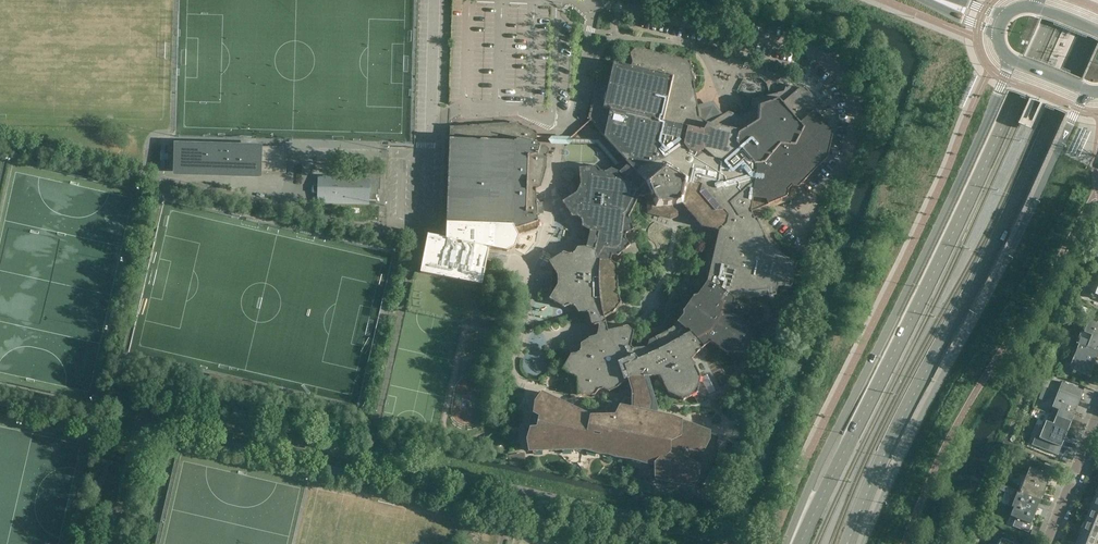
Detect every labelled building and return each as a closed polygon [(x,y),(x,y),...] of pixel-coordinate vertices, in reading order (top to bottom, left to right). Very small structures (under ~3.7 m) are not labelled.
[(700,376),(692,359),(698,353),(704,347),(711,342),(716,346),(727,353),(743,353),(753,340),(748,323),(732,313),(734,299),(776,295),(778,286),(791,287),(797,262),(785,257),(768,243),(757,217),(754,218),(752,212),(787,197),(788,191),(788,190),(792,186),(793,187),(798,187),(827,158),(833,132),(815,111),(818,109),(818,102),(806,89),(799,88),(797,90),(793,85),(785,87),(784,91),(752,100),(750,110),(740,116),(728,112),(709,123),(700,118),(690,60),(635,48),(630,53),(632,62),(631,65),(612,61),(609,78),(597,80),(588,118),(628,164),(625,166),(626,170),(621,173),(620,172),(611,169),(606,172),(601,171),(597,166),(579,168),(581,185),(576,193),(562,202),(572,216),(578,217),(582,221),(582,227),(590,231),(586,246),(577,247),(574,253),(569,254),(564,252),(549,261),(557,275),(558,285),(549,299),(564,308),(570,305),(575,307),(578,312),(588,313),(591,324),(594,326),(598,325),(599,326),(597,335),(589,338),(581,343),(580,350),(577,353),(571,354),(562,369),(577,378),(577,395),(595,395),(598,390),(603,389),(609,392),(618,387),(625,381),(625,380),(629,378),(633,392),(633,401),(628,400),(625,407),(620,406),(616,416),(591,416),(542,393),(535,402),(534,414),(531,429),(527,440),(529,451),(584,449),(600,454),(608,454),(615,457),(631,459),(647,464),(655,464),(656,479),(693,487),(702,488),(717,463),(722,437),(709,432),(709,431),(672,417),(649,412),(651,403),(644,377),(659,376),(668,393),(683,400),(698,393),(700,376)] [(517,122),(450,127),(446,238),(479,234),(481,224),(513,226),(515,230),(538,222),(536,189),(541,187),(547,169),(547,155),(538,153),(540,146),(537,142),(537,132),(517,122)] [(287,147),(168,144),(167,170),(286,173),(287,147)] [(317,203),(369,204),(369,201),(376,202),(376,190),(380,190),(381,174),(363,173),(363,176),(361,176),(361,178),(318,176),(318,186),(314,186),(313,193),(318,193),(317,203)] [(1077,303),(1074,312),(1087,318),(1091,309),(1077,303)] [(1079,344),(1097,352),(1097,324),(1088,320),(1084,332),(1081,331),(1076,343),(1079,344)] [(1097,355),(1097,352),(1079,344),(1069,368),(1089,377),(1097,355)] [(1053,376),(1047,374),(1044,380),(1051,383),(1053,376)] [(1051,407),(1048,414),(1071,423),(1077,408),(1074,407),(1075,406),(1077,403),(1076,402),(1078,398),(1080,399),(1081,399),(1056,389),(1056,390),(1057,390),(1051,406),(1049,405),(1049,406),(1051,407)] [(1065,438),(1071,423),(1048,414),(1045,421),(1044,420),(1043,421),(1045,421),(1039,437),(1037,436),(1037,437),(1050,443),(1047,450),(1058,455),(1061,447),(1059,445),(1060,441),(1061,442),(1062,438),(1062,437),(1065,438)] [(1036,470),(1030,467),(1026,476),(1024,475),(1024,476),(1026,477),(1020,492),(1040,500),(1043,494),(1044,494),(1045,491),(1046,488),(1045,488),(1050,476),(1051,477),(1054,468),(1039,462),(1036,470)] [(1037,506),(1040,500),(1020,492),(1014,507),(1012,506),(1014,507),(1010,516),(1016,518),(1012,526),(1029,533),(1032,524),(1031,523),(1035,513),(1036,514),(1038,510),(1039,507),(1037,506)] [(1095,497),(1090,509),(1097,513),(1097,498),(1095,497)] [(1090,509),(1085,521),(1097,526),(1097,513),(1090,509)] [(1097,536),(1097,526),(1085,521),(1080,533),(1097,540),(1097,536)] [(1097,540),(1080,533),(1076,543),(1095,543),(1097,540)]
